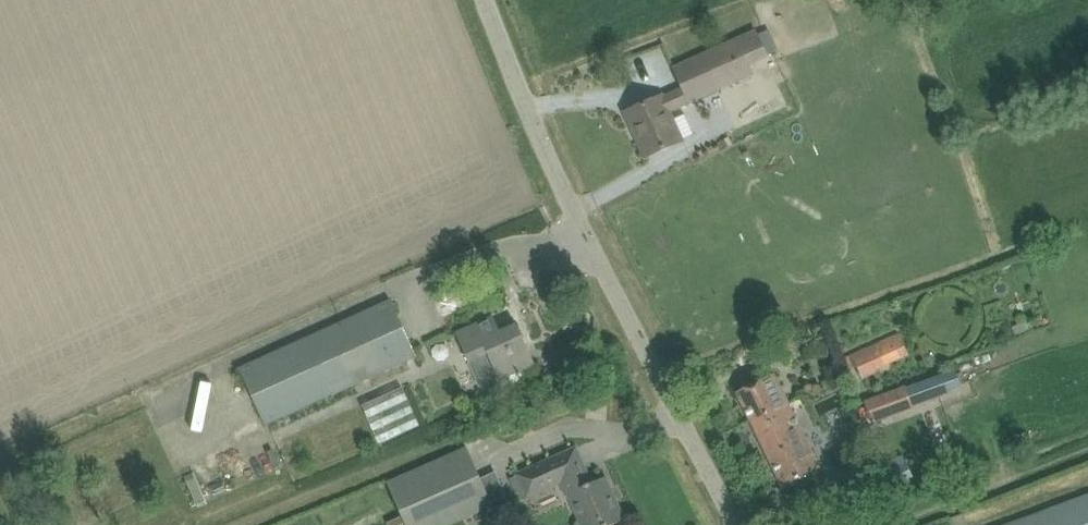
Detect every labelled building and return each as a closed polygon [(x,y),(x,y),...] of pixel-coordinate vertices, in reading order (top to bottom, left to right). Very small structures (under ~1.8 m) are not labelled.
[(670,111),(753,74),(749,66),(768,58),(756,31),(674,68),(683,88),(663,97),(663,96),(625,113),(645,157),(683,140),(670,111)] [(391,300),(239,368),(265,426),(417,357),(391,300)] [(474,326),(457,335),(468,360),(487,352),(499,378),(499,380),(515,373),(535,364),(518,324),(501,332),(493,317),(474,326)] [(897,334),(839,359),(845,371),(856,366),(862,379),(891,366),(890,363),(898,360),(907,356),(897,334)] [(948,394),(947,390),(964,384),(958,370),(942,376),(942,377),(907,391),(905,385),(863,402),(873,424),(948,394)] [(751,421),(789,403),(774,374),(737,392),(751,421)] [(402,387),(362,405),(380,445),(420,427),(402,387)] [(808,444),(789,403),(751,421),(783,487),(814,472),(807,459),(814,456),(808,444)] [(514,472),(525,500),(562,485),(567,496),(569,495),(580,519),(576,523),(575,524),(614,524),(624,520),(605,477),(592,483),(576,446),(514,472)] [(388,484),(406,524),(447,524),(492,505),(467,449),(388,484)] [(908,467),(879,481),(886,496),(886,497),(888,500),(917,486),(908,467)] [(1008,524),(1087,524),(1087,495),(1008,524)]
